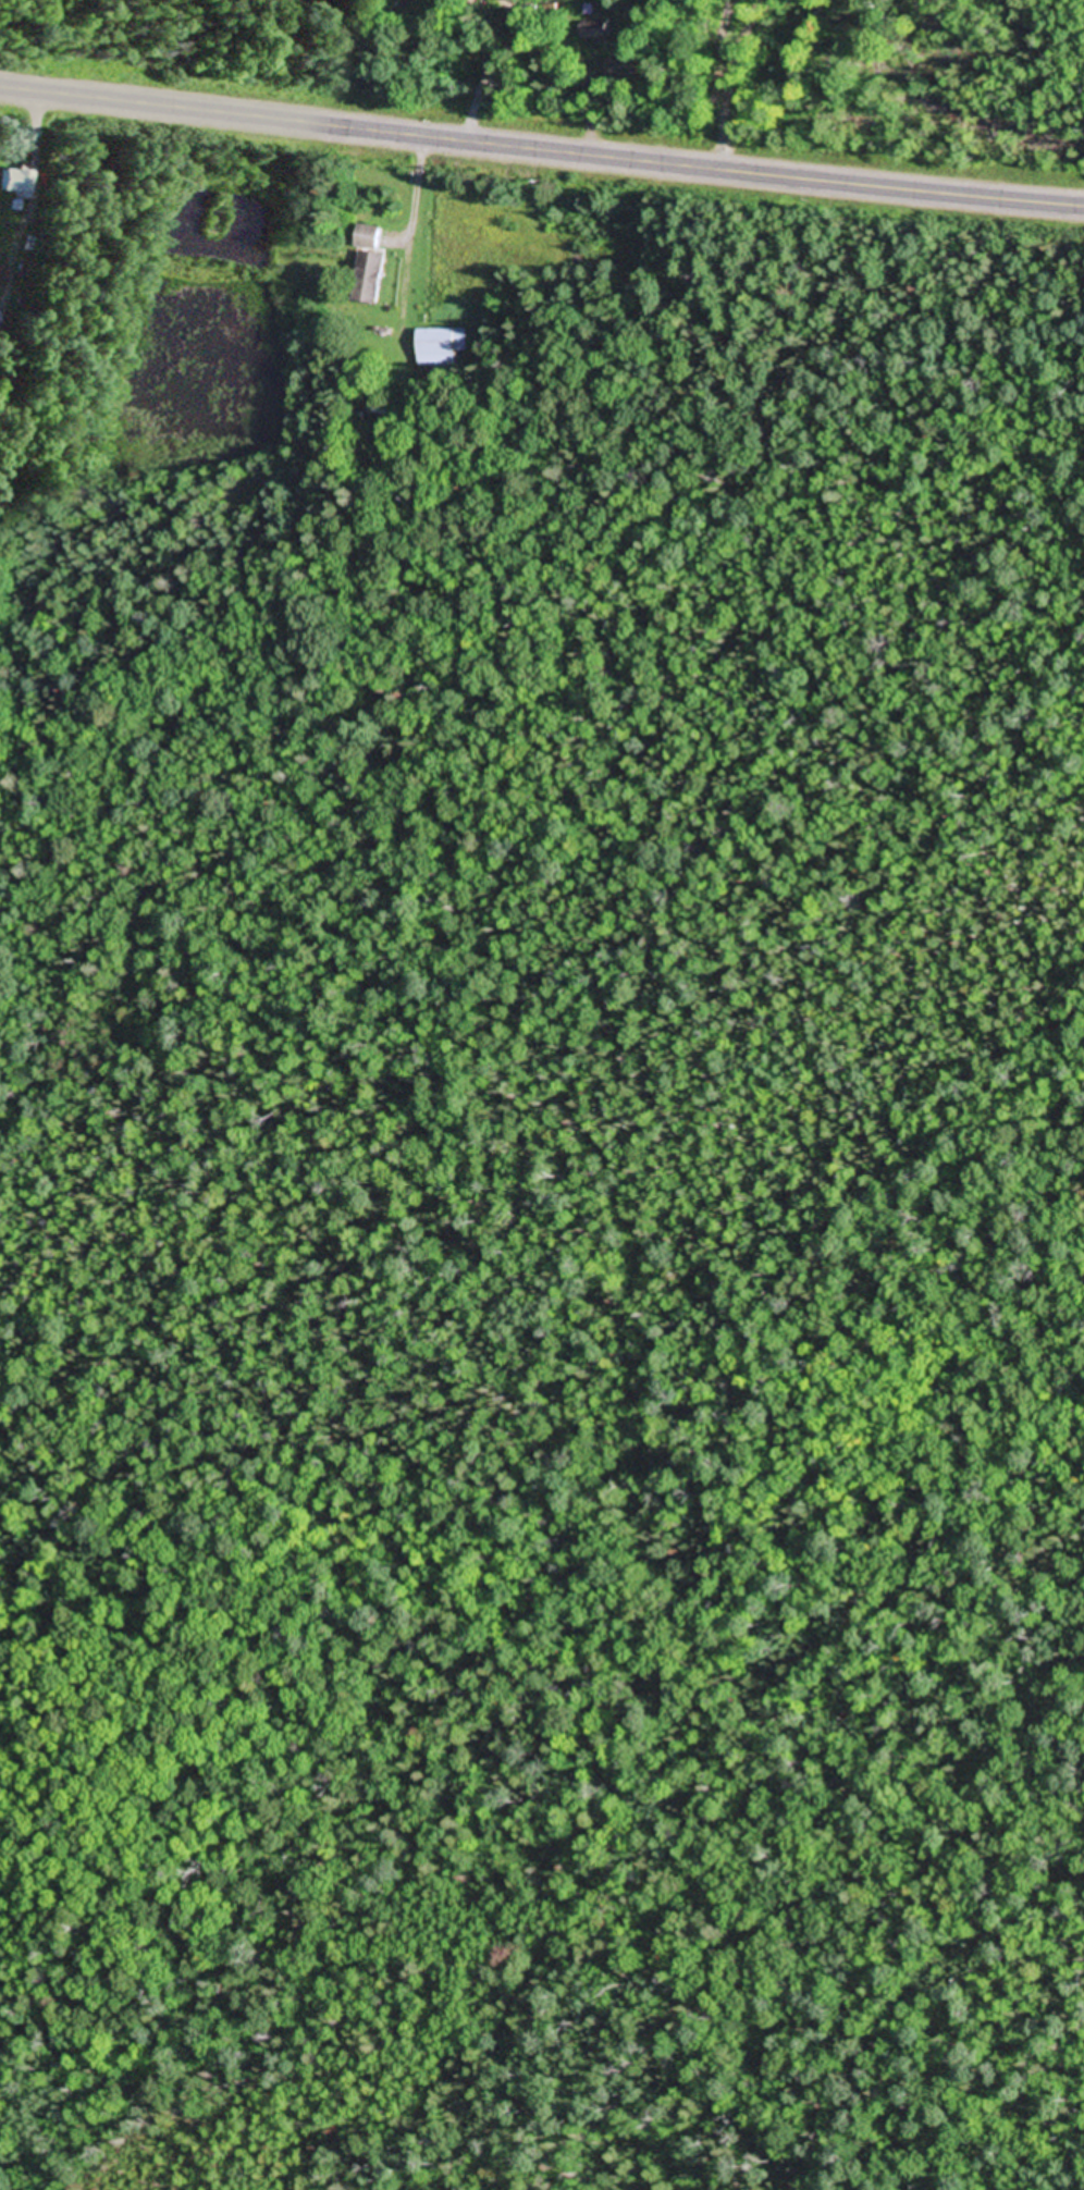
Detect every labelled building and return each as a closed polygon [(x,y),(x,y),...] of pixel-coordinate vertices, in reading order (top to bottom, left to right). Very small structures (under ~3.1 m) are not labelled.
[(613,24),(587,24),(587,39),(613,39),(613,24)] [(26,195),(26,170),(0,170),(0,195),(26,195)] [(383,227),(362,224),(359,248),(362,249),(355,302),(382,305),(389,253),(380,252),(383,227)] [(34,261),(36,233),(23,232),(21,260),(34,261)] [(468,353),(468,330),(421,330),(421,368),(458,368),(458,353),(468,353)]
